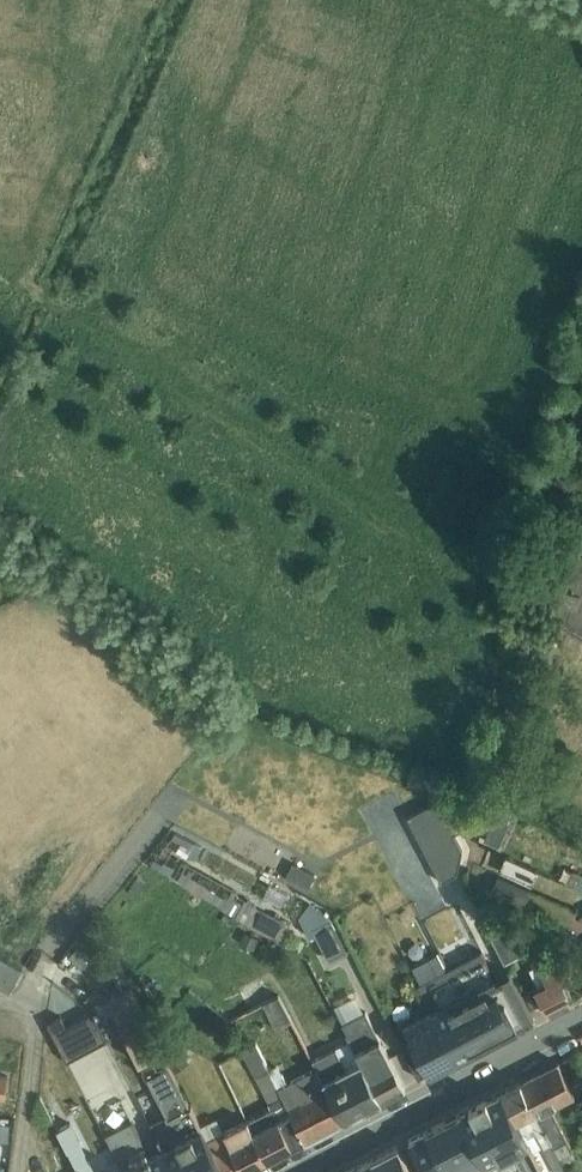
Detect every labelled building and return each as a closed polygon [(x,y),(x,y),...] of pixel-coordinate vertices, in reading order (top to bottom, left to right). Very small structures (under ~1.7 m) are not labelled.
[(556,592),(553,605),(576,611),(580,598),(556,592)] [(350,796),(361,823),(392,809),(380,783),(350,796)] [(441,799),(409,817),(441,880),(458,871),(462,850),(454,833),(462,828),(453,812),(449,814),(441,799)] [(498,808),(485,839),(501,846),(514,814),(498,808)] [(505,857),(499,871),(531,886),(538,872),(505,857)] [(184,862),(175,878),(217,902),(221,904),(219,908),(278,940),(288,922),(246,898),(244,903),(228,894),(231,888),(184,862)] [(294,863),(286,878),(307,890),(315,875),(305,869),(294,863)] [(560,880),(581,891),(581,876),(566,868),(560,880)] [(497,876),(490,893),(523,906),(530,890),(497,876)] [(327,911),(312,919),(316,926),(313,928),(328,958),(346,949),(327,911)] [(511,921),(490,933),(505,961),(526,949),(511,921)] [(83,939),(69,955),(83,966),(95,950),(83,939)] [(545,981),(537,985),(535,987),(548,1013),(573,1001),(560,977),(580,966),(574,953),(562,959),(557,947),(534,958),(537,964),(545,981)] [(440,951),(413,966),(422,983),(419,984),(432,1008),(459,1060),(509,1034),(519,1029),(517,1026),(534,1018),(510,972),(496,978),(481,951),(449,968),(440,951)] [(9,990),(21,968),(17,965),(0,956),(0,985),(9,990)] [(545,981),(537,964),(529,968),(537,985),(545,981)] [(107,998),(166,1113),(149,1122),(163,1147),(175,1171),(225,1171),(201,1125),(166,1057),(161,1048),(130,986),(107,998)] [(351,1039),(381,1100),(405,1087),(357,992),(334,1004),(351,1039)] [(270,999),(263,1003),(275,1028),(291,1021),(278,995),(270,999)] [(459,1060),(432,1008),(403,1023),(413,1042),(403,1047),(419,1078),(422,1076),(421,1075),(451,1059),(453,1063),(459,1060)] [(61,1015),(47,1022),(67,1060),(99,1043),(106,1039),(92,1011),(66,1024),(61,1015)] [(318,1067),(344,1119),(381,1100),(351,1039),(313,1059),(318,1067)] [(255,1075),(269,1068),(256,1041),(242,1047),(255,1075)] [(161,1048),(166,1057),(174,1053),(169,1044),(161,1048)] [(521,1082),(565,1167),(578,1160),(552,1108),(576,1096),(558,1062),(534,1075),(521,1082)] [(283,1095),(305,1139),(344,1119),(318,1067),(287,1083),(278,1065),(270,1069),(283,1095)] [(269,1068),(255,1075),(269,1102),(283,1095),(270,1069),(269,1068)] [(532,1151),(543,1145),(557,1171),(568,1171),(565,1167),(521,1082),(501,1091),(532,1151)] [(532,1151),(501,1091),(473,1106),(461,1113),(481,1152),(492,1171),(542,1171),(532,1151)] [(248,1120),(267,1159),(305,1139),(283,1095),(269,1102),(272,1108),(248,1120)] [(446,1171),(462,1171),(458,1164),(481,1152),(461,1113),(426,1131),(446,1171)] [(225,1171),(241,1171),(267,1159),(248,1120),(247,1118),(245,1119),(224,1130),(217,1116),(201,1125),(225,1171)] [(79,1171),(97,1171),(71,1121),(57,1128),(72,1157),(79,1171)] [(105,1134),(124,1170),(126,1171),(175,1171),(163,1147),(155,1151),(149,1154),(130,1121),(105,1134)] [(426,1131),(409,1139),(426,1171),(446,1171),(426,1131)] [(378,1171),(412,1171),(398,1145),(371,1159),(378,1171)] [(72,1157),(53,1167),(55,1171),(79,1171),(72,1157)] [(362,1171),(378,1171),(371,1159),(358,1166),(362,1171)]
